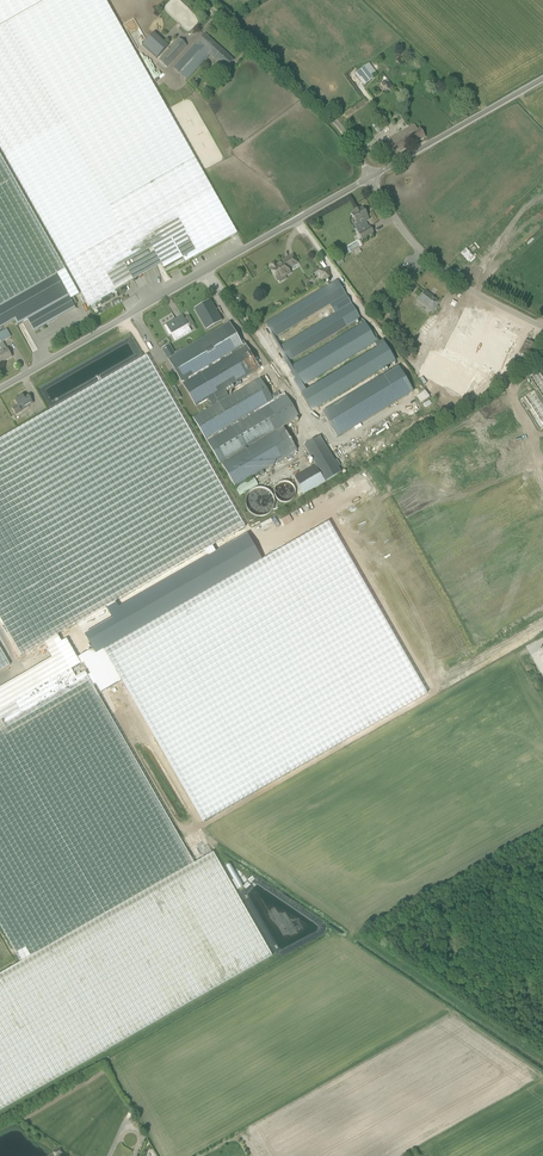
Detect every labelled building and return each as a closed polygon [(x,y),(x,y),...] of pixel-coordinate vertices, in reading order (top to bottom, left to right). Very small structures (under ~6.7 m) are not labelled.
[(90,306),(134,281),(124,264),(152,248),(171,237),(183,258),(185,262),(237,233),(237,232),(106,0),(0,0),(0,147),(90,306)] [(187,80),(208,57),(210,55),(225,69),(233,60),(205,34),(174,68),(187,80)] [(186,46),(179,39),(160,60),(168,66),(186,46)] [(369,63),(360,70),(355,73),(364,85),(378,75),(369,63)] [(378,127),(375,129),(378,132),(380,130),(380,131),(389,124),(385,119),(376,126),(378,127)] [(420,128),(418,129),(415,124),(379,145),(387,159),(425,137),(422,132),(423,132),(421,128),(420,129),(420,128)] [(57,276),(71,301),(80,296),(66,271),(0,154),(0,309),(57,276)] [(368,217),(366,213),(365,214),(364,212),(365,211),(363,207),(361,208),(360,208),(353,212),(353,213),(351,214),(354,218),(352,219),(351,221),(353,224),(363,241),(374,234),(370,226),(369,227),(366,222),(369,220),(368,217)] [(171,237),(152,248),(164,269),(183,258),(171,237)] [(275,263),(270,266),(271,268),(270,269),(273,274),(277,280),(278,279),(280,282),(287,278),(285,275),(289,273),(287,268),(297,263),(296,261),(293,256),(276,265),(275,263)] [(328,269),(319,271),(321,281),(331,278),(328,269)] [(15,322),(18,327),(28,321),(35,333),(76,310),(71,301),(57,276),(0,309),(0,330),(15,322)] [(415,284),(402,277),(399,285),(407,289),(408,287),(413,289),(415,284)] [(337,280),(266,323),(274,338),(330,305),(335,314),(280,347),(288,361),(357,320),(362,324),(292,366),(303,386),(354,355),(374,343),(377,347),(356,360),(301,393),(312,412),(395,362),(384,343),(383,341),(379,343),(378,341),(377,341),(365,322),(360,318),(337,280)] [(426,292),(422,297),(420,299),(428,305),(427,307),(433,311),(439,302),(426,292)] [(194,309),(206,330),(222,321),(210,300),(194,309)] [(455,300),(422,374),(435,380),(435,384),(461,396),(464,387),(462,387),(464,383),(468,383),(472,374),(474,374),(481,359),(483,359),(489,362),(488,365),(490,366),(490,370),(497,373),(503,373),(509,360),(509,359),(504,357),(504,350),(515,350),(521,337),(497,326),(500,320),(455,300)] [(191,331),(190,329),(189,327),(194,325),(189,317),(183,320),(181,317),(164,326),(168,333),(170,331),(174,338),(175,340),(191,331)] [(407,321),(404,325),(413,332),(416,329),(407,321)] [(7,330),(0,334),(0,347),(2,351),(0,352),(0,361),(1,363),(12,357),(7,348),(6,349),(2,342),(11,337),(7,330)] [(121,344),(110,349),(112,352),(121,348),(122,350),(132,345),(130,341),(133,339),(131,337),(120,342),(121,344)] [(519,353),(529,357),(533,359),(539,347),(525,340),(519,353)] [(169,345),(162,349),(166,356),(168,360),(174,357),(173,355),(175,354),(169,345)] [(520,354),(513,367),(520,370),(527,358),(520,354)] [(174,357),(168,360),(182,382),(189,378),(176,356),(177,356),(176,355),(176,356),(174,357)] [(0,440),(0,619),(21,656),(45,642),(57,635),(245,528),(147,357),(0,440)] [(59,376),(37,385),(46,405),(61,399),(68,390),(69,390),(72,386),(73,386),(76,383),(85,379),(83,376),(85,375),(87,378),(91,373),(92,373),(91,369),(88,363),(66,373),(65,371),(63,372),(64,375),(60,377),(59,376)] [(399,367),(323,412),(338,438),(414,393),(399,367)] [(533,382),(531,383),(536,391),(538,389),(542,397),(542,378),(538,371),(529,377),(533,382)] [(417,396),(422,402),(431,397),(427,390),(417,396)] [(534,390),(520,400),(540,431),(542,429),(542,424),(542,423),(542,422),(542,404),(534,390)] [(96,655),(199,829),(542,635),(542,476),(495,393),(247,532),(262,560),(96,655)] [(29,395),(24,398),(23,396),(15,400),(18,405),(13,408),(17,415),(22,411),(21,410),(24,408),(25,409),(30,407),(29,406),(33,403),(29,395)] [(426,408),(433,403),(430,399),(423,404),(426,408)] [(262,470),(297,450),(284,428),(222,465),(235,487),(238,484),(241,488),(260,477),(258,473),(259,472),(261,476),(264,474),(262,470)] [(316,466),(325,481),(325,482),(342,472),(320,436),(304,446),(308,452),(313,461),(316,466)] [(316,466),(295,478),(304,494),(325,481),(316,466)] [(287,502),(289,502),(291,501),(293,499),(294,497),(295,494),(295,490),(294,487),(292,485),(290,483),(287,482),(284,482),(281,483),(279,484),(277,486),(275,488),(275,491),(275,495),(276,497),(277,499),(279,501),(282,502),(284,502),(287,502)] [(256,488),(253,489),(251,491),(249,493),(247,496),(246,499),(245,503),(246,506),(247,509),(249,512),(252,515),(255,516),(259,516),(264,516),(267,514),(270,512),(272,510),(274,506),(275,503),(275,500),(274,496),(272,493),(269,491),(266,489),(263,488),(259,488),(256,488)] [(113,619),(85,635),(93,649),(96,655),(104,650),(262,560),(250,540),(120,614),(117,608),(109,613),(113,619)] [(16,953),(21,961),(194,863),(189,855),(85,672),(76,677),(71,669),(80,664),(66,639),(60,642),(60,641),(57,635),(45,642),(49,649),(47,650),(52,658),(0,687),(0,925),(16,953)] [(10,665),(0,648),(0,671),(10,665)] [(0,974),(0,1110),(272,955),(213,852),(194,863),(21,961),(0,974)] [(245,875),(240,877),(233,864),(228,866),(240,889),(245,887),(243,883),(248,881),(245,875)]
